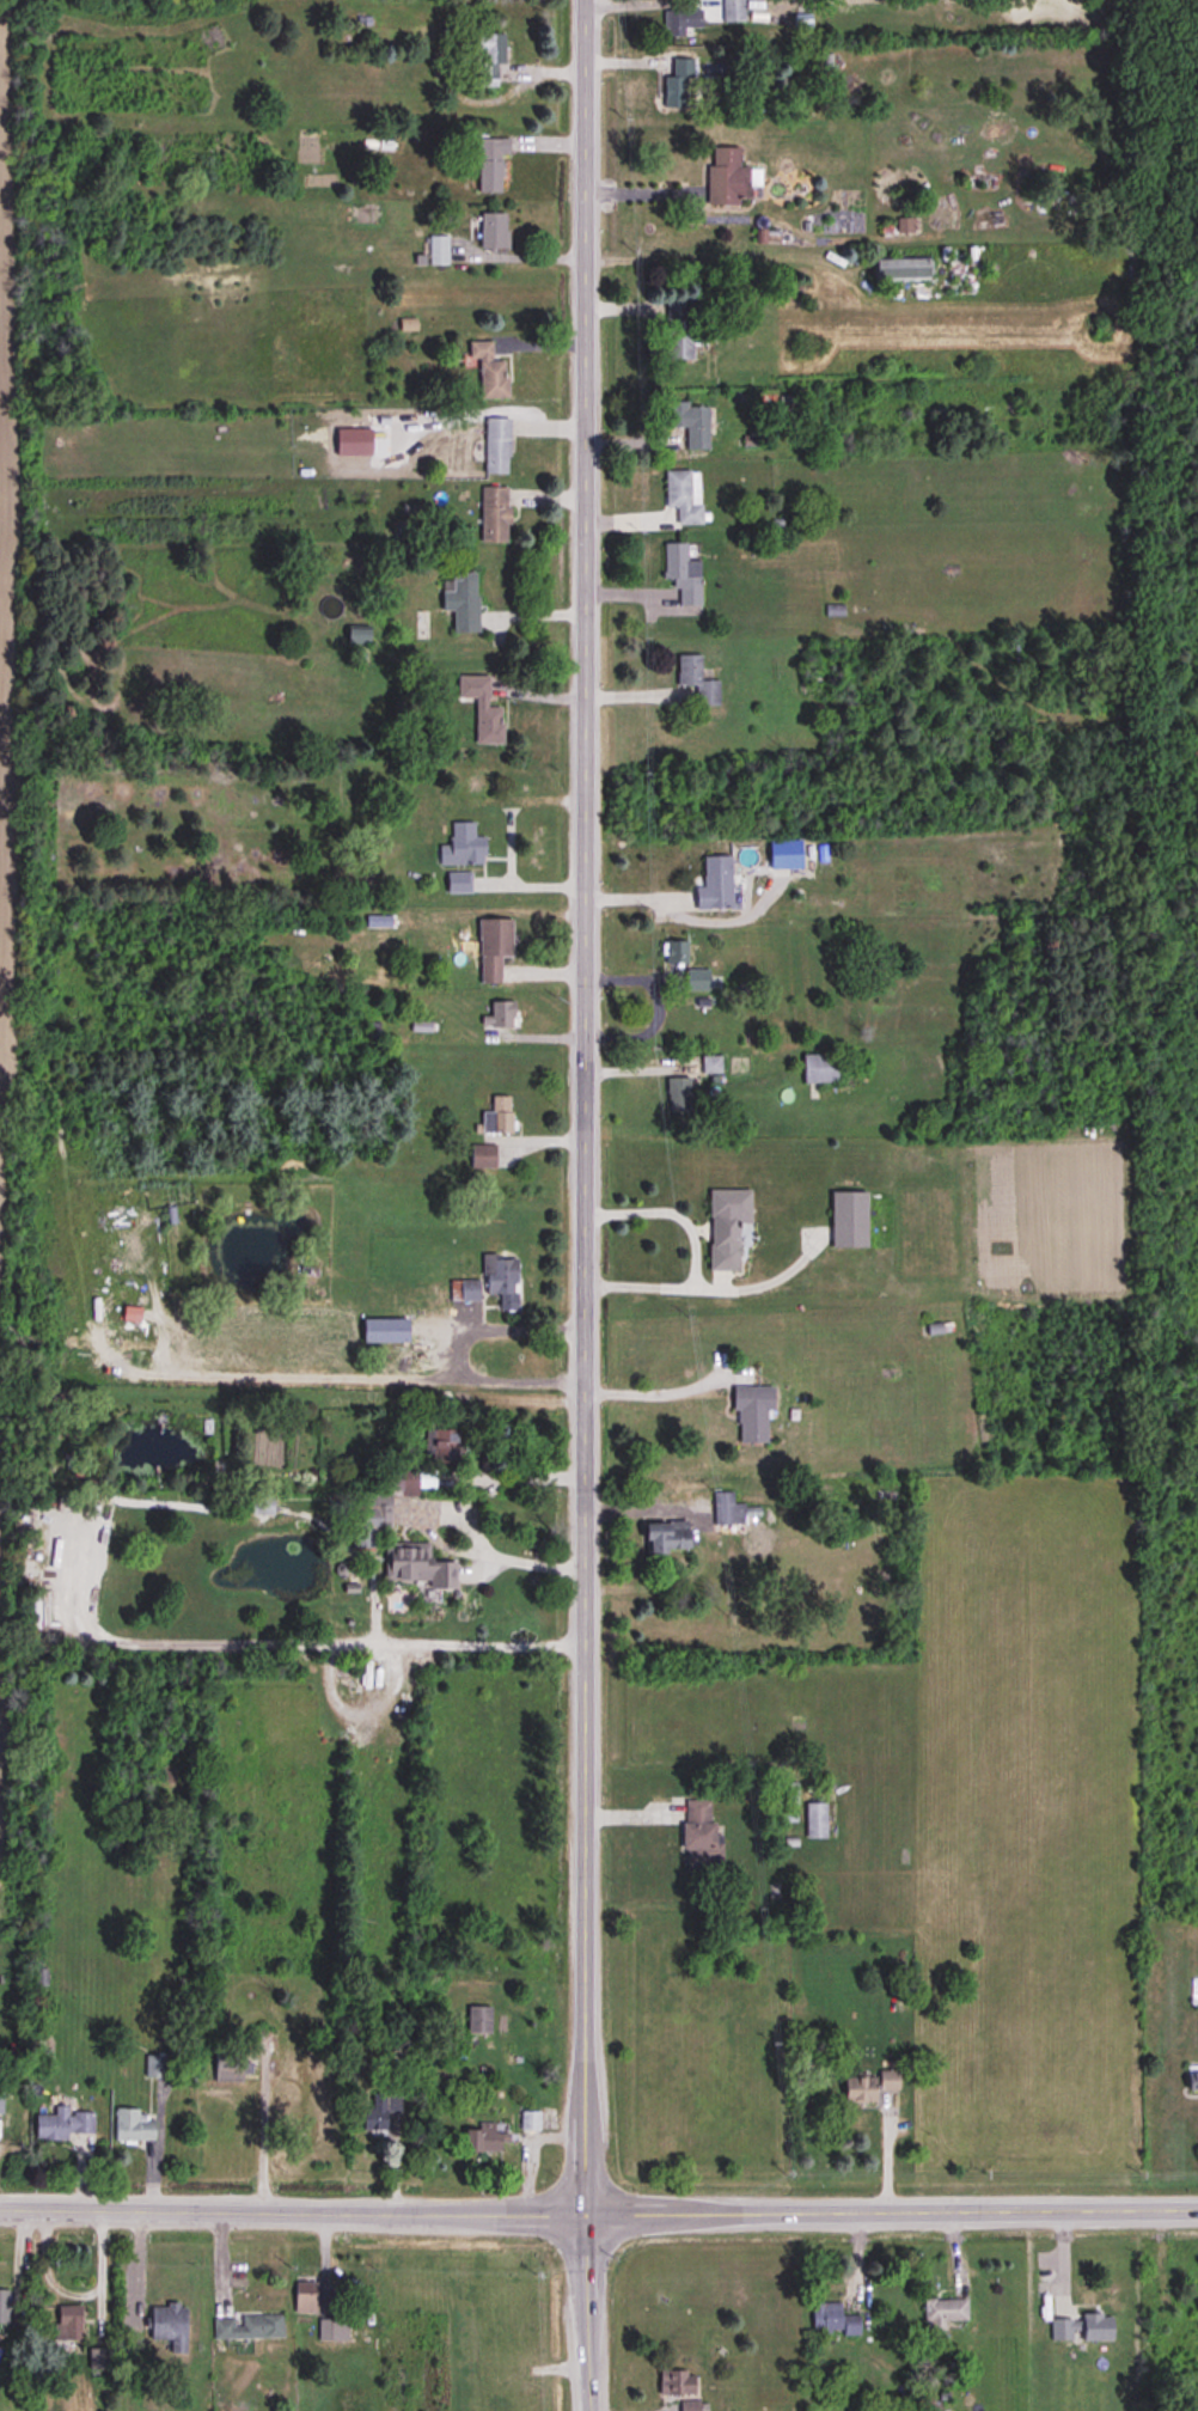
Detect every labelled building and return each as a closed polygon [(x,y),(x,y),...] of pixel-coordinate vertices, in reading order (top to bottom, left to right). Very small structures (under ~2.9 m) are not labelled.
[(723,23),(745,23),(745,0),(723,0),(723,23)] [(665,36),(702,36),(702,11),(665,11),(665,36)] [(505,64),(505,34),(472,34),(472,53),(480,53),(480,87),(497,87),(498,64),(505,64)] [(664,109),(690,109),(690,59),(673,59),(673,77),(664,77),(664,109)] [(478,192),(505,192),(505,138),(478,138),(478,192)] [(739,148),(708,148),(708,205),(748,205),(748,186),(761,186),(761,168),(739,168),(739,148)] [(480,249),(508,249),(508,213),(480,213),(480,249)] [(449,265),(449,236),(430,236),(430,265),(449,265)] [(930,282),(930,258),(875,258),(875,282),(930,282)] [(666,297),(665,361),(694,361),(694,329),(692,329),(692,297),(666,297)] [(480,399),(507,399),(507,361),(492,361),(492,342),(469,342),(469,360),(479,360),(480,399)] [(686,450),(708,450),(707,404),(667,404),(667,413),(660,413),(660,427),(686,427),(686,450)] [(509,474),(509,418),(485,418),(485,474),(509,474)] [(665,471),(665,509),(677,509),(677,525),(701,525),(701,471),(665,471)] [(481,543),(508,543),(508,487),(481,487),(481,543)] [(699,562),(687,562),(686,543),(665,543),(665,579),(677,579),(678,606),(700,606),(699,562)] [(476,633),(476,573),(452,573),(452,633),(476,633)] [(368,628),(347,628),(347,643),(368,643),(368,628)] [(701,655),(678,655),(678,687),(696,687),(696,706),(719,706),(719,680),(701,680),(701,655)] [(476,697),(476,744),(502,744),(502,707),(488,707),(488,676),(457,676),(457,697),(476,697)] [(486,865),(486,837),(475,837),(475,822),(451,822),(451,844),(439,844),(439,865),(486,865)] [(695,888),(695,910),(732,910),(732,856),(704,856),(704,888),(695,888)] [(471,872),(448,872),(448,892),(471,892),(471,872)] [(512,958),(511,919),(479,919),(479,983),(503,983),(503,958),(512,958)] [(688,943),(665,941),(663,964),(687,966),(688,943)] [(709,991),(709,971),(687,971),(687,991),(709,991)] [(482,1029),(514,1029),(514,1003),(491,1003),(491,1017),(482,1017),(482,1029)] [(802,1055),(802,1084),(837,1084),(837,1055),(802,1055)] [(721,1057),(702,1057),(702,1074),(721,1074),(721,1057)] [(668,1112),(689,1112),(689,1080),(667,1080),(668,1112)] [(482,1113),(482,1134),(511,1134),(511,1097),(492,1096),(491,1113),(482,1113)] [(495,1169),(495,1146),(471,1146),(471,1169),(495,1169)] [(738,1271),(738,1223),(750,1223),(750,1190),(709,1190),(709,1271),(738,1271)] [(831,1193),(831,1249),(867,1249),(867,1193),(831,1193)] [(501,1295),(501,1309),(515,1309),(515,1256),(483,1256),(483,1295),(501,1295)] [(450,1302),(479,1302),(479,1281),(450,1281),(450,1302)] [(736,1444),(770,1444),(770,1387),(736,1387),(736,1444)] [(460,1430),(426,1430),(426,1465),(460,1465),(460,1430)] [(745,1525),(745,1516),(759,1516),(759,1506),(733,1506),(733,1492),(714,1492),(714,1525),(745,1525)] [(391,1496),(352,1496),(352,1540),(374,1540),(374,1533),(391,1533),(391,1496)] [(687,1522),(644,1523),(645,1554),(687,1553),(687,1522)] [(430,1544),(386,1544),(387,1589),(431,1589),(430,1544)] [(714,1871),(713,1801),(682,1801),(683,1872),(714,1871)] [(826,1803),(806,1803),(806,1839),(826,1839),(826,1803)] [(47,1970),(37,1970),(37,1985),(47,1985),(47,1970)] [(491,2007),(467,2007),(467,2034),(491,2034),(491,2007)] [(215,2083),(243,2083),(243,2052),(215,2052),(215,2083)] [(167,2078),(167,2056),(146,2056),(146,2078),(167,2078)] [(1188,2067),(1188,2090),(1197,2090),(1197,2067),(1188,2067)] [(878,2090),(898,2090),(898,2072),(878,2072),(878,2090)] [(844,2103),(875,2103),(875,2078),(844,2078),(844,2103)] [(401,2094),(373,2094),(373,2108),(362,2108),(362,2133),(388,2133),(388,2114),(401,2114),(401,2094)] [(55,2115),(36,2115),(35,2139),(68,2140),(68,2134),(93,2135),(94,2111),(56,2110),(55,2115)] [(141,2110),(115,2110),(115,2141),(155,2141),(155,2118),(141,2118),(141,2110)] [(539,2131),(539,2112),(522,2112),(522,2131),(539,2131)] [(504,2153),(504,2132),(497,2132),(497,2122),(479,2122),(479,2131),(464,2131),(464,2153),(504,2153)] [(317,2314),(317,2283),(295,2283),(295,2314),(317,2314)] [(9,2323),(9,2288),(0,2288),(0,2323),(9,2323)] [(967,2322),(967,2300),(924,2300),(924,2329),(946,2329),(946,2322),(967,2322)] [(171,2353),(186,2353),(185,2304),(150,2305),(151,2341),(170,2340),(171,2353)] [(812,2304),(812,2336),(860,2336),(860,2317),(841,2317),(841,2304),(812,2304)] [(81,2306),(56,2306),(56,2340),(81,2340),(81,2306)] [(215,2317),(215,2339),(283,2339),(283,2317),(215,2317)] [(1051,2318),(1051,2341),(1080,2341),(1114,2341),(1113,2317),(1051,2318)] [(348,2341),(348,2321),(319,2321),(319,2341),(348,2341)] [(694,2396),(694,2372),(659,2372),(659,2396),(694,2396)] [(681,2410),(698,2410),(698,2403),(681,2403),(681,2410)]
